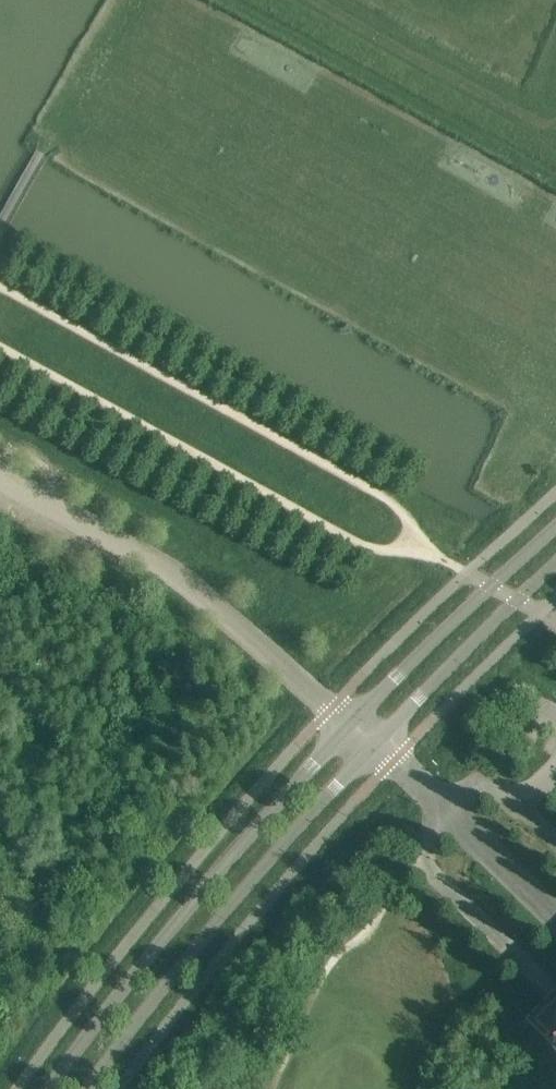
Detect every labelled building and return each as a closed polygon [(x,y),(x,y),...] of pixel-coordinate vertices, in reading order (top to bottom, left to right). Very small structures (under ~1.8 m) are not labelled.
[(554,990),(525,1020),(554,1048),(553,1048),(555,1051),(554,1053),(555,1055),(555,988),(554,990)]
